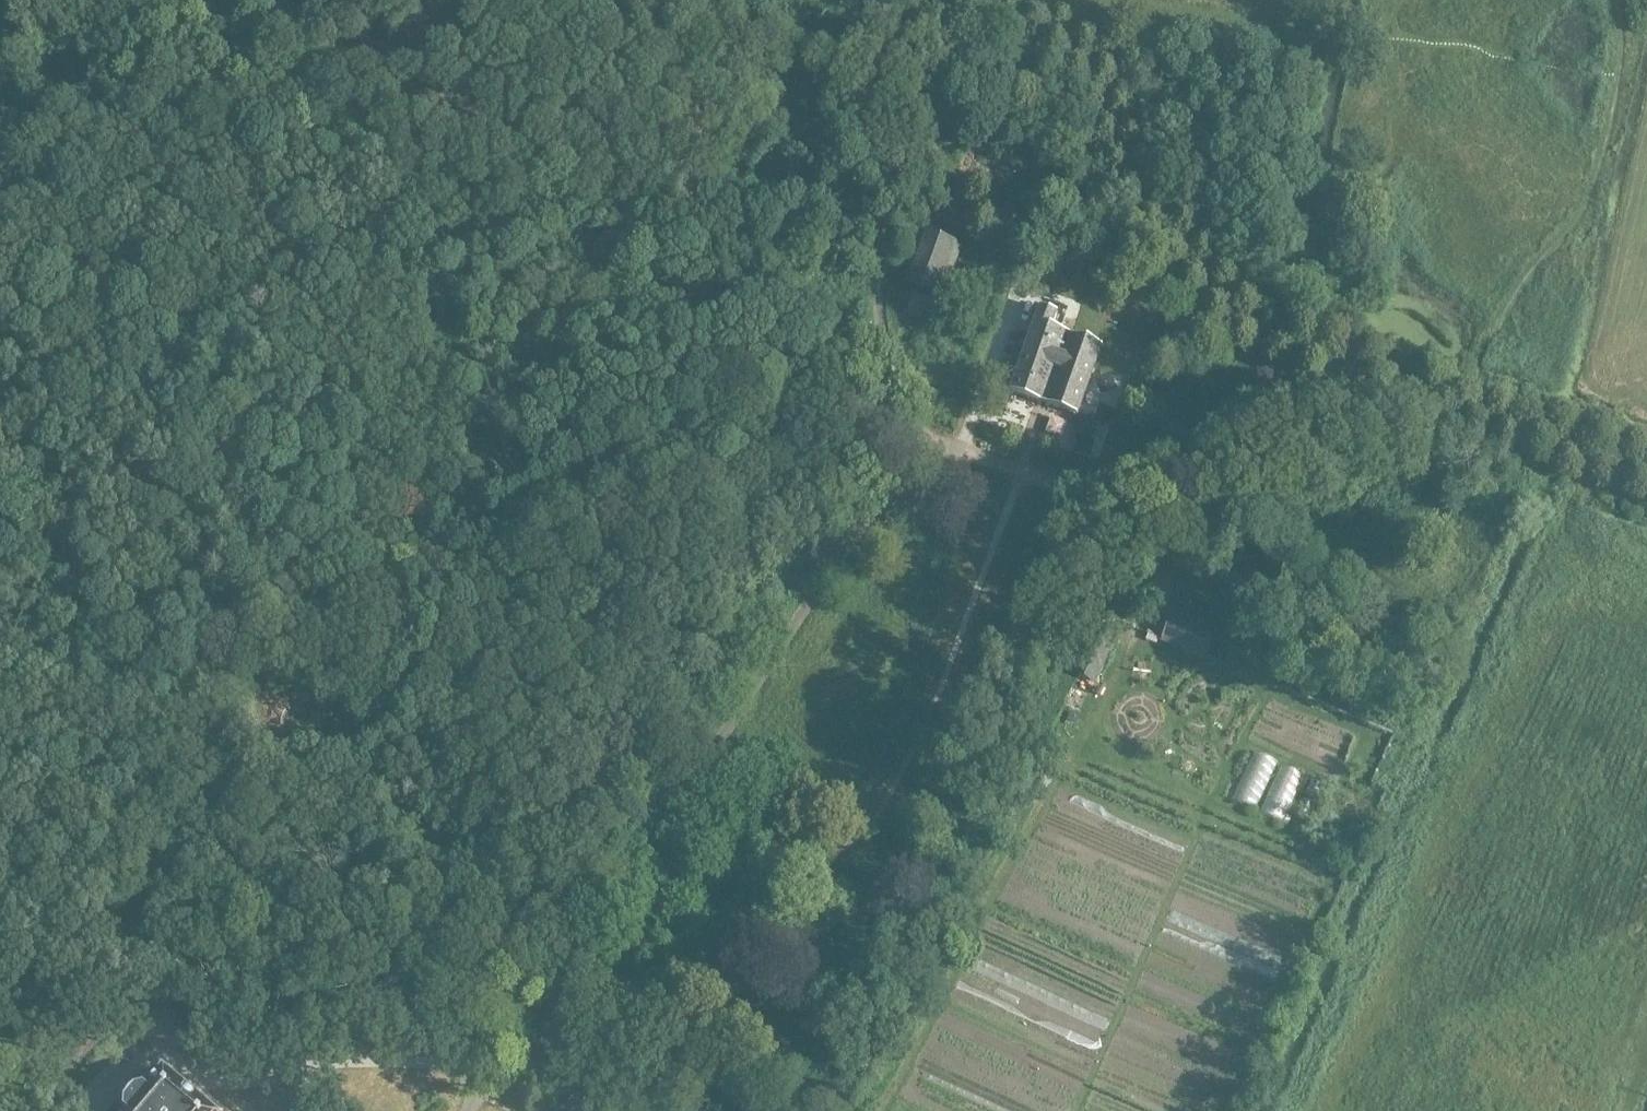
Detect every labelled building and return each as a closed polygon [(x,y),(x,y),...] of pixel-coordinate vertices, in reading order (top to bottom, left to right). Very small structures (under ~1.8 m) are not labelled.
[(899,286),(942,301),(961,250),(918,234),(899,286)] [(1010,394),(1043,406),(1067,335),(1051,329),(1056,314),(1040,308),(1010,394)] [(1067,335),(1043,406),(1076,417),(1101,346),(1067,335)] [(1169,619),(1160,640),(1202,657),(1210,636),(1169,619)] [(1096,631),(1074,675),(1092,683),(1111,650),(1115,640),(1096,631)] [(1150,684),(1151,658),(1136,657),(1134,683),(1150,684)] [(1255,808),(1279,760),(1256,749),(1232,796),(1255,808)] [(1283,820),(1305,775),(1283,764),(1261,809),(1283,820)] [(165,1071),(147,1092),(145,1090),(135,1093),(125,1104),(124,1110),(211,1110),(165,1071)]
